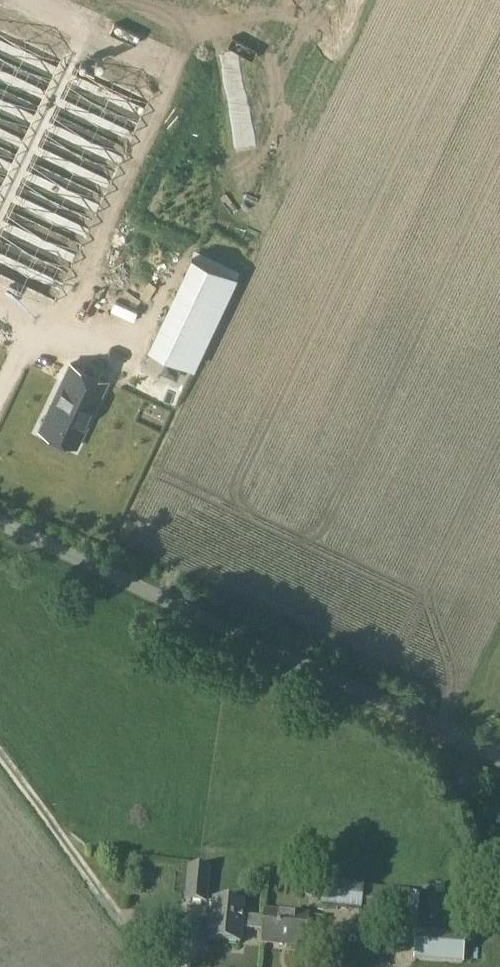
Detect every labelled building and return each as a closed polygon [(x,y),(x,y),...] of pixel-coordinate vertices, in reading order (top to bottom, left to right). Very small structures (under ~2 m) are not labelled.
[(31,28),(54,38),(55,35),(73,42),(86,11),(59,0),(42,0),(31,28)] [(0,30),(0,277),(55,303),(151,100),(0,30)] [(121,45),(114,66),(155,80),(162,59),(121,45)] [(217,240),(210,258),(234,269),(242,251),(217,240)] [(191,257),(149,347),(194,368),(237,278),(191,257)] [(74,446),(106,380),(70,363),(39,429),(74,446)] [(99,433),(84,452),(92,458),(107,439),(99,433)] [(188,867),(184,902),(207,904),(211,869),(188,867)] [(321,908),(362,912),(362,910),(408,915),(410,893),(364,888),(364,887),(324,884),(321,908)] [(480,894),(458,895),(458,908),(481,907),(480,894)] [(255,929),(256,917),(243,916),(244,904),(214,901),(210,940),(240,943),(241,928),(255,929)] [(256,917),(255,929),(264,930),(262,941),(305,945),(308,915),(266,911),(265,918),(256,917)] [(466,934),(415,930),(413,960),(464,964),(466,934)]
